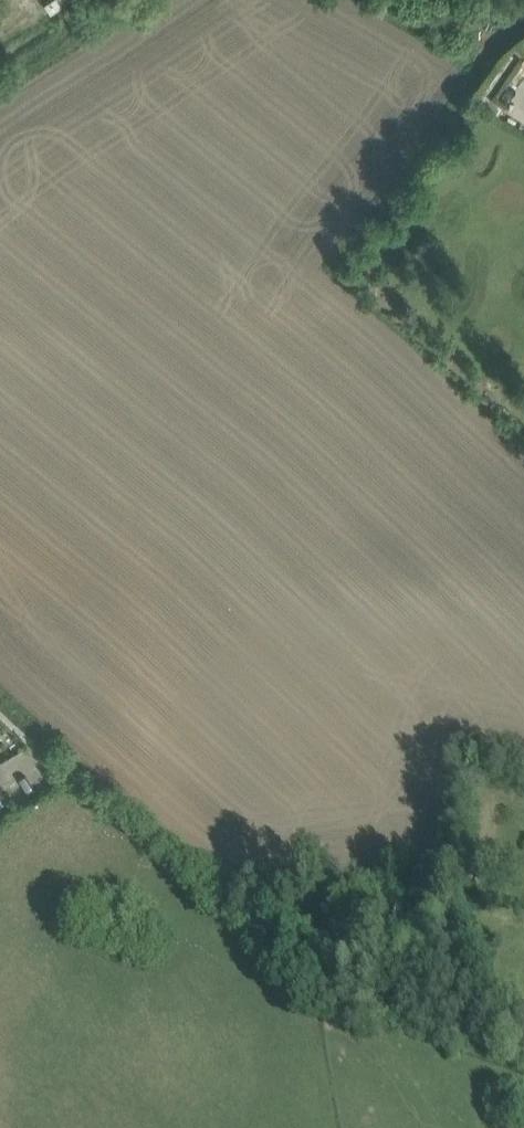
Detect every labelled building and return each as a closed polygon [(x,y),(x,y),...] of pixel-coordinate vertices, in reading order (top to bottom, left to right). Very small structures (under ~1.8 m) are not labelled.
[(45,2),(51,11),(62,4),(59,0),(49,0),(45,2)]
